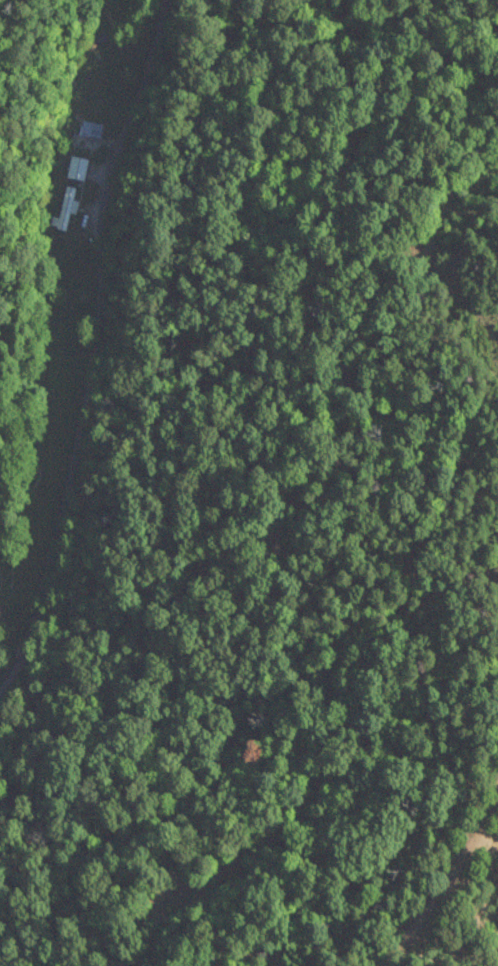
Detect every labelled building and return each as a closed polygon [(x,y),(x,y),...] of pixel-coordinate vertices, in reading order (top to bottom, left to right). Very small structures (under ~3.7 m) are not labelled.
[(84,133),(95,141),(104,129),(92,121),(84,133)] [(56,229),(67,232),(78,190),(67,187),(56,229)]
